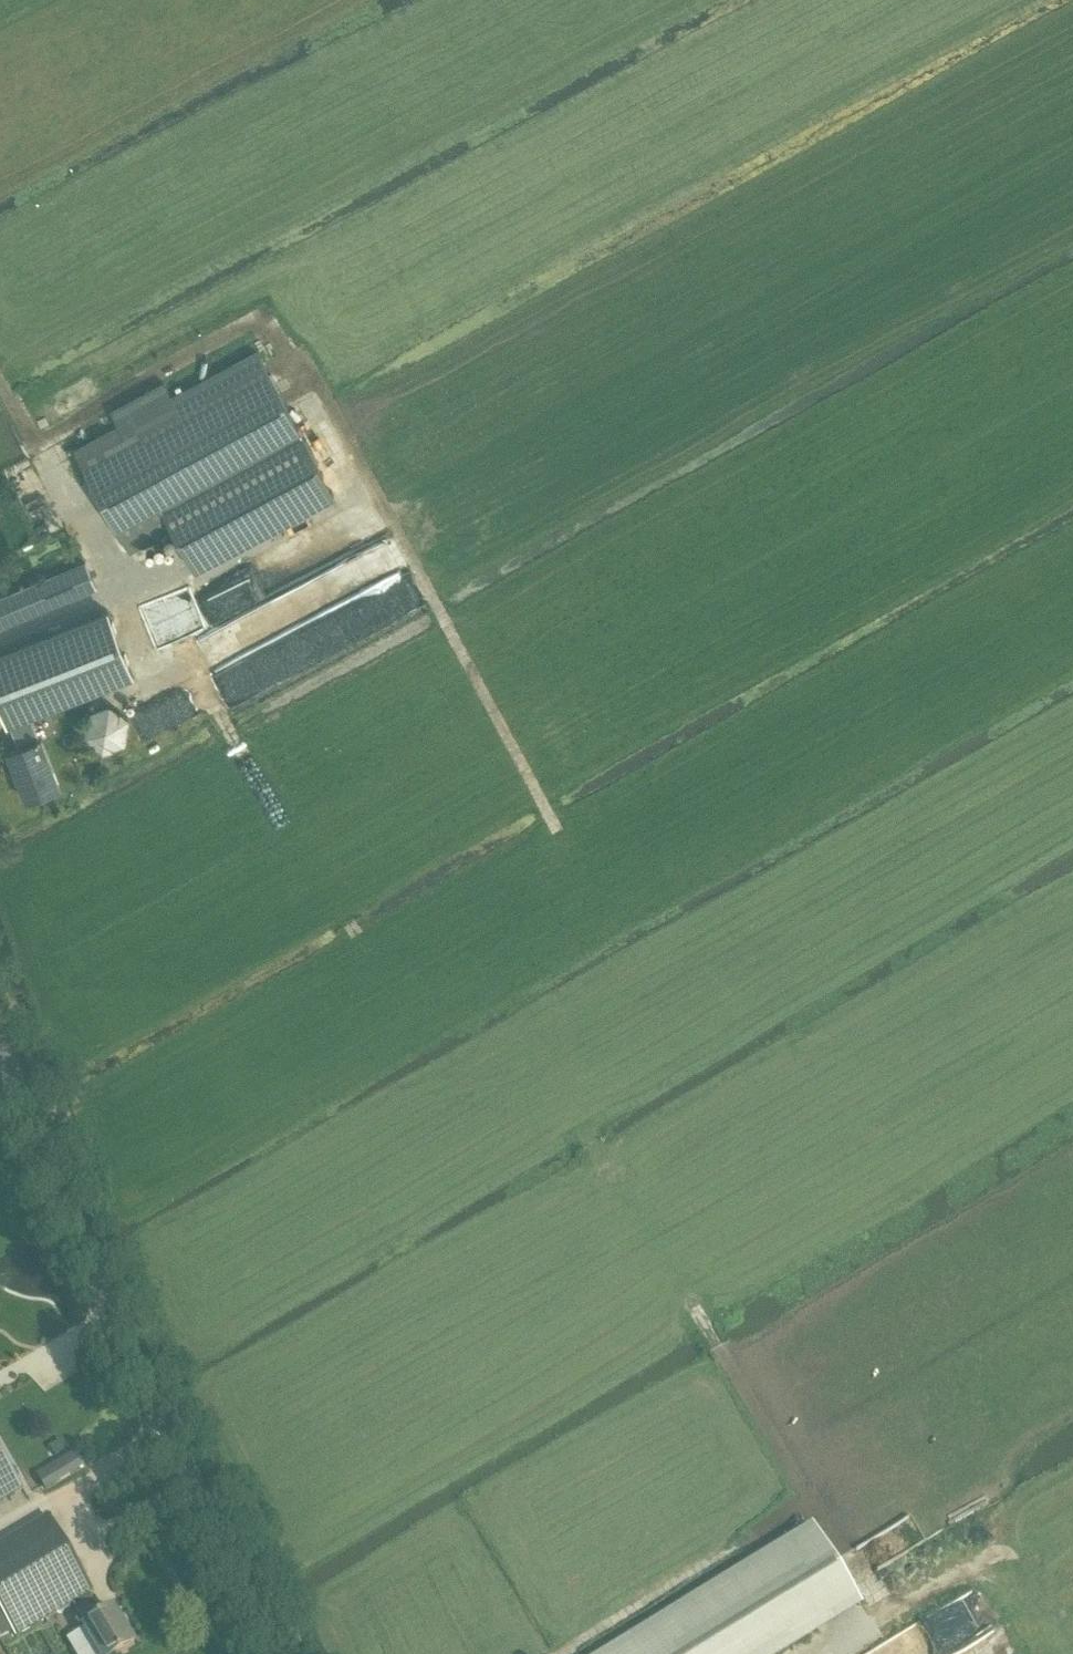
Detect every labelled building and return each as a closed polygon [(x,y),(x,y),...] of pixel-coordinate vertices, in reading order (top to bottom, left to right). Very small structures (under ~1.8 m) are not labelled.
[(119,427),(76,451),(116,524),(130,551),(172,528),(196,572),(336,496),(297,425),(264,363),(258,352),(257,353),(173,398),(172,399),(163,383),(138,397),(111,412),(119,427)] [(95,588),(84,563),(0,598),(0,627),(95,588)] [(29,715),(133,674),(107,611),(0,653),(0,706),(7,723),(9,722),(19,747),(8,752),(26,798),(60,785),(41,739),(38,740),(29,715)] [(105,752),(126,743),(130,718),(109,703),(87,712),(83,737),(105,752)] [(23,1489),(0,1451),(0,1503),(23,1489)] [(61,1460),(70,1476),(85,1467),(76,1452),(61,1460)] [(46,1490),(61,1482),(51,1466),(37,1475),(46,1490)] [(89,1594),(93,1592),(86,1579),(48,1515),(0,1543),(0,1639),(12,1632),(16,1637),(74,1603),(87,1626),(86,1627),(102,1653),(123,1653),(135,1647),(124,1629),(113,1610),(101,1618),(89,1594)] [(860,1602),(814,1528),(608,1653),(775,1653),(860,1602)]
